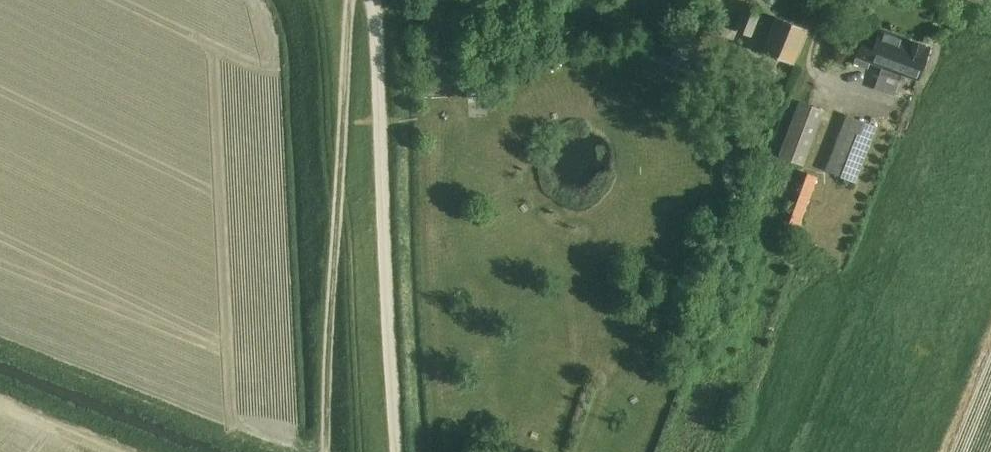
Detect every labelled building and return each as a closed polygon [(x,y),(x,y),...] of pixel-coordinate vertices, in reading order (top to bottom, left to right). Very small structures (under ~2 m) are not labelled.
[(750,37),(753,29),(760,10),(745,4),(735,31),(750,37)] [(793,64),(800,47),(807,28),(775,16),(761,52),(793,64)] [(689,68),(701,37),(681,29),(669,60),(689,68)] [(925,62),(924,61),(929,48),(880,30),(876,41),(864,36),(857,55),(854,63),(867,67),(870,60),(882,64),(879,73),(899,80),(902,72),(918,78),(923,65),(924,65),(925,62)] [(466,95),(489,95),(489,86),(466,86),(466,95)] [(779,155),(802,164),(822,109),(799,100),(779,155)] [(875,124),(862,120),(842,178),(855,183),(875,124)] [(465,152),(464,140),(449,141),(450,153),(465,152)] [(796,234),(818,177),(807,172),(785,230),(796,234)] [(459,227),(458,238),(475,240),(476,229),(459,227)]
